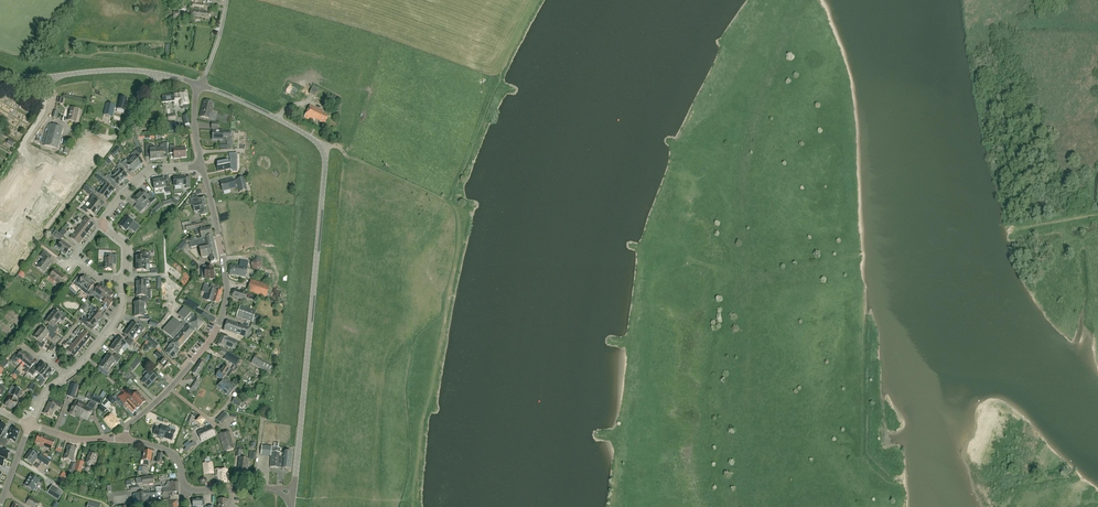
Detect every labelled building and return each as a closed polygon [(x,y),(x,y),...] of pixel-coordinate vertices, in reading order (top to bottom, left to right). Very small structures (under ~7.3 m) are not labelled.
[(191,10),(190,17),(205,19),(205,20),(210,21),(211,12),(191,10)] [(319,88),(313,86),(309,94),(315,96),(319,88)] [(187,92),(178,94),(178,93),(175,94),(175,98),(174,98),(173,94),(162,95),(163,102),(174,101),(177,100),(179,100),(181,106),(189,104),(187,92)] [(117,110),(124,111),(126,100),(119,98),(117,110)] [(213,103),(203,101),(200,117),(209,119),(213,103)] [(115,106),(106,104),(103,115),(112,117),(115,106)] [(324,112),(310,105),(304,118),(313,122),(315,119),(325,124),(329,116),(323,113),(324,112)] [(67,121),(75,123),(79,110),(70,108),(67,121)] [(172,122),(166,123),(168,132),(174,131),(172,122)] [(30,138),(38,125),(34,123),(26,135),(30,138)] [(50,125),(44,146),(57,149),(63,128),(50,125)] [(212,131),(212,140),(222,141),(223,137),(230,137),(230,132),(212,131)] [(79,138),(75,146),(85,150),(89,143),(79,138)] [(156,149),(156,160),(160,160),(160,159),(163,159),(163,152),(166,152),(165,144),(162,144),(162,145),(159,145),(159,148),(156,149)] [(156,160),(156,149),(152,149),(152,146),(149,146),(149,145),(144,145),(145,153),(149,153),(150,160),(153,160),(156,160)] [(75,146),(69,159),(78,164),(85,150),(75,146)] [(186,158),(185,148),(175,149),(174,146),(169,146),(169,154),(173,154),(174,159),(179,158),(186,158)] [(131,156),(129,158),(138,168),(142,163),(137,158),(140,156),(135,151),(131,155),(131,156)] [(126,160),(123,162),(121,164),(125,169),(128,167),(133,172),(138,168),(129,158),(126,161),(126,160)] [(232,165),(230,166),(229,160),(216,163),(217,171),(232,168),(232,165)] [(115,169),(116,170),(114,172),(122,182),(127,177),(122,172),(125,170),(119,164),(117,166),(118,167),(115,169)] [(102,172),(103,171),(98,168),(94,174),(103,179),(105,174),(102,172)] [(27,171),(23,176),(32,182),(35,176),(27,171)] [(105,177),(110,183),(112,181),(116,185),(117,186),(122,182),(114,172),(113,173),(114,173),(111,175),(110,174),(108,176),(107,175),(105,177)] [(23,176),(20,182),(29,187),(32,182),(23,176)] [(185,182),(185,177),(181,177),(181,178),(173,179),(174,186),(186,186),(186,189),(190,189),(190,182),(185,182)] [(222,192),(235,189),(234,185),(238,184),(239,193),(247,191),(244,178),(237,180),(237,181),(233,181),(233,179),(228,180),(228,181),(225,182),(220,183),(222,192)] [(166,193),(170,192),(168,185),(165,185),(164,180),(153,182),(154,190),(165,188),(166,193)] [(20,182),(16,187),(25,193),(29,187),(20,182)] [(102,190),(110,196),(114,191),(103,183),(101,185),(104,188),(102,190)] [(89,190),(92,193),(94,190),(86,184),(84,187),(89,190)] [(90,196),(92,193),(89,190),(84,187),(82,189),(90,196)] [(11,194),(9,198),(17,203),(21,198),(17,195),(18,193),(11,188),(9,193),(11,194)] [(110,196),(102,190),(100,192),(97,190),(95,192),(107,201),(110,196)] [(140,192),(137,195),(145,203),(147,201),(151,204),(156,200),(149,193),(147,196),(142,191),(140,192)] [(91,197),(91,198),(87,203),(90,205),(98,211),(102,207),(96,202),(98,199),(93,195),(91,197)] [(145,203),(137,195),(133,198),(134,198),(132,200),(137,205),(134,207),(140,213),(145,209),(142,206),(145,203)] [(9,198),(5,203),(14,208),(17,203),(9,198)] [(39,198),(35,204),(45,212),(49,206),(39,198)] [(204,202),(192,204),(193,213),(200,211),(200,212),(201,216),(207,215),(204,202)] [(5,203),(2,208),(11,213),(14,208),(5,203)] [(35,204),(30,209),(41,217),(45,212),(35,204)] [(84,207),(83,208),(82,208),(81,210),(87,214),(88,212),(95,216),(98,211),(90,205),(88,208),(86,206),(84,207)] [(0,211),(0,214),(8,219),(11,214),(11,213),(2,208),(0,211)] [(28,215),(26,218),(37,226),(39,223),(28,215)] [(126,231),(128,228),(135,234),(140,227),(133,221),(132,222),(125,217),(119,226),(126,231)] [(77,220),(90,230),(94,225),(85,218),(83,222),(78,218),(77,220)] [(90,230),(77,220),(76,219),(74,221),(80,225),(78,228),(86,235),(90,230)] [(194,224),(191,225),(190,221),(184,223),(185,226),(182,226),(183,231),(186,231),(195,229),(194,224)] [(201,239),(212,237),(210,227),(204,228),(204,227),(203,227),(202,222),(194,224),(195,229),(198,228),(201,239)] [(86,235),(78,228),(75,232),(72,229),(71,231),(83,240),(86,235)] [(60,242),(63,238),(62,237),(62,236),(57,233),(57,232),(52,229),(49,233),(51,234),(50,235),(54,237),(60,242)] [(83,240),(71,231),(69,230),(68,232),(72,235),(70,238),(79,245),(83,240)] [(212,237),(201,239),(189,242),(190,248),(206,245),(206,247),(199,249),(201,259),(209,257),(210,264),(218,263),(212,237)] [(19,249),(8,241),(3,249),(0,247),(0,252),(0,251),(5,254),(7,251),(15,256),(19,249)] [(57,248),(66,255),(71,248),(62,241),(57,248)] [(185,243),(183,242),(182,241),(176,248),(178,249),(181,252),(187,245),(185,243)] [(37,267),(44,273),(51,263),(49,261),(52,258),(43,252),(40,257),(42,259),(40,262),(41,262),(37,267)] [(149,265),(149,260),(149,254),(141,254),(141,257),(136,257),(136,265),(149,265)] [(0,257),(0,262),(9,268),(13,263),(1,255),(0,257)] [(110,259),(105,258),(104,270),(112,270),(112,262),(116,262),(116,255),(110,255),(110,259)] [(262,267),(261,261),(255,259),(251,263),(251,269),(257,271),(262,267)] [(229,275),(245,278),(247,268),(231,265),(229,275)] [(212,268),(207,268),(207,267),(202,267),(202,269),(201,269),(201,279),(213,279),(213,277),(214,277),(214,272),(213,272),(213,270),(212,270),(212,268)] [(54,270),(49,277),(47,279),(53,284),(54,282),(58,285),(59,285),(64,278),(54,270)] [(83,287),(89,280),(84,276),(80,281),(77,279),(73,284),(78,288),(80,290),(83,287)] [(136,289),(146,289),(146,282),(149,282),(149,279),(142,279),(142,282),(136,282),(136,289)] [(94,284),(89,280),(83,287),(80,290),(84,293),(88,297),(93,291),(90,289),(94,284)] [(269,286),(250,280),(247,292),(266,298),(269,286)] [(211,302),(216,288),(204,284),(201,292),(208,294),(206,301),(211,302)] [(54,297),(57,293),(59,294),(62,289),(58,285),(54,290),(51,295),(50,294),(49,295),(53,299),(54,297)] [(103,296),(108,291),(102,286),(101,288),(99,286),(95,290),(91,295),(94,297),(96,299),(99,302),(100,301),(101,299),(103,296)] [(70,287),(67,289),(67,291),(75,298),(76,296),(75,295),(77,294),(74,291),(70,287)] [(216,287),(216,288),(211,302),(218,304),(222,290),(219,289),(216,287)] [(146,293),(146,289),(136,289),(136,297),(142,297),(142,300),(149,300),(150,300),(150,293),(146,293)] [(234,290),(232,297),(240,299),(240,301),(242,302),(242,300),(244,301),(246,294),(234,290)] [(103,296),(101,299),(100,301),(102,303),(101,304),(104,306),(103,308),(106,311),(113,301),(110,299),(113,295),(108,291),(103,296)] [(149,300),(142,300),(142,303),(134,303),(134,310),(144,310),(144,303),(149,303),(149,300)] [(99,311),(95,308),(92,305),(90,308),(92,309),(90,312),(91,312),(88,316),(90,317),(98,323),(102,318),(100,316),(102,313),(99,311)] [(236,317),(252,323),(256,312),(240,306),(236,317)] [(170,322),(162,331),(169,338),(167,341),(169,343),(171,340),(173,342),(171,345),(178,350),(196,330),(197,331),(204,324),(196,317),(191,313),(190,314),(183,308),(177,315),(181,318),(179,320),(182,323),(180,325),(174,319),(171,323),(170,322)] [(144,317),(144,310),(134,310),(134,317),(139,317),(139,320),(142,320),(149,320),(149,317),(144,317)] [(54,311),(50,316),(57,323),(60,320),(62,322),(66,317),(59,311),(57,314),(54,311)] [(171,313),(169,311),(159,324),(162,326),(171,313)] [(203,313),(201,316),(208,319),(213,323),(215,319),(209,316),(203,312),(203,313)] [(57,323),(50,316),(45,322),(48,325),(46,327),(48,329),(52,332),(54,333),(58,328),(55,325),(57,323)] [(82,319),(80,322),(86,327),(88,325),(93,329),(98,323),(90,317),(88,320),(85,317),(83,320),(82,319)] [(249,328),(227,321),(224,330),(236,334),(245,338),(249,328)] [(145,329),(144,328),(139,324),(137,326),(132,323),(128,329),(136,335),(138,337),(145,329)] [(52,332),(48,329),(46,331),(41,327),(37,332),(45,339),(47,336),(50,338),(54,333),(52,332)] [(136,335),(128,329),(124,334),(128,337),(126,340),(131,344),(133,342),(132,340),(136,335)] [(84,331),(81,334),(79,332),(77,334),(87,342),(91,337),(84,331)] [(45,339),(37,332),(33,337),(38,341),(36,344),(41,349),(45,352),(47,349),(46,348),(47,347),(45,346),(45,347),(43,346),(45,344),(43,342),(45,339)] [(78,337),(75,341),(82,347),(87,342),(77,334),(76,336),(78,337)] [(151,338),(158,344),(160,341),(153,335),(151,338)] [(227,337),(222,335),(217,345),(223,348),(224,346),(233,350),(237,342),(227,338),(227,337)] [(114,344),(122,350),(126,344),(130,347),(131,344),(126,340),(124,342),(118,338),(114,344)] [(155,348),(158,345),(150,338),(147,341),(155,348)] [(169,347),(164,353),(171,359),(175,355),(176,356),(179,352),(178,350),(171,345),(173,342),(171,340),(169,343),(166,345),(169,347)] [(70,343),(69,344),(78,352),(82,347),(75,341),(72,344),(70,343)] [(69,344),(67,342),(65,345),(67,347),(67,346),(70,347),(67,351),(74,357),(78,352),(69,344)] [(240,342),(237,350),(245,353),(248,345),(240,342)] [(122,350),(114,344),(109,349),(115,354),(113,356),(119,360),(121,358),(117,355),(122,350)] [(26,357),(27,356),(22,352),(19,355),(16,353),(10,361),(15,365),(19,360),(22,363),(26,357)] [(225,360),(235,366),(240,359),(229,353),(225,360)] [(119,360),(113,356),(112,359),(107,355),(103,361),(111,367),(115,362),(117,363),(119,360)] [(168,363),(163,359),(164,357),(161,355),(158,359),(160,361),(157,364),(163,370),(168,363)] [(27,356),(26,357),(22,363),(25,366),(23,368),(26,369),(24,372),(26,374),(34,365),(31,363),(33,361),(27,356)] [(262,356),(261,358),(275,366),(276,364),(262,356)] [(274,367),(255,357),(251,364),(270,375),(274,367)] [(111,367),(103,361),(99,367),(103,370),(101,372),(106,377),(108,374),(106,373),(111,367)] [(205,364),(200,361),(192,373),(198,377),(200,375),(198,374),(205,364)] [(33,367),(29,372),(33,375),(35,373),(39,376),(42,373),(46,368),(40,363),(36,368),(33,367)] [(233,372),(230,370),(224,366),(220,371),(220,370),(215,376),(221,380),(222,381),(224,378),(225,376),(228,378),(233,372)] [(129,367),(124,372),(133,381),(136,378),(131,373),(133,371),(130,368),(129,367)] [(43,379),(41,381),(38,386),(40,388),(46,381),(45,380),(52,372),(46,368),(42,373),(39,376),(43,379)] [(144,371),(145,372),(142,375),(145,377),(140,382),(147,387),(153,381),(156,378),(149,372),(145,369),(144,371)] [(222,381),(221,380),(216,387),(228,396),(235,387),(224,378),(222,381)] [(199,386),(197,385),(199,382),(195,380),(191,387),(192,387),(188,393),(193,396),(199,386)] [(72,384),(67,396),(74,398),(78,386),(72,384)] [(17,403),(15,401),(16,399),(17,399),(21,391),(15,388),(14,389),(11,387),(8,392),(12,394),(11,396),(11,397),(10,399),(9,398),(5,406),(13,410),(17,403)] [(138,393),(131,399),(124,391),(118,397),(120,400),(123,398),(125,400),(125,399),(127,401),(128,400),(131,404),(132,403),(133,404),(134,403),(139,407),(146,401),(138,393)] [(93,403),(100,406),(103,399),(93,395),(90,401),(91,401),(93,403)] [(107,401),(113,406),(117,401),(111,396),(107,401)] [(125,400),(123,398),(120,400),(132,413),(139,407),(134,403),(133,404),(132,403),(131,404),(128,400),(127,401),(125,399),(125,400)] [(242,403),(235,398),(232,403),(239,408),(242,403)] [(53,405),(49,403),(44,414),(51,417),(56,407),(60,409),(62,405),(54,401),(53,405)] [(75,401),(68,414),(75,417),(75,416),(80,418),(81,417),(87,421),(93,409),(95,406),(89,403),(87,406),(75,401)] [(106,409),(101,406),(98,410),(103,414),(107,409),(106,409)] [(228,416),(223,412),(215,420),(220,425),(228,416)] [(104,420),(112,430),(119,424),(112,414),(104,420)] [(162,438),(166,427),(162,426),(160,429),(156,428),(153,435),(162,438)] [(205,429),(197,433),(201,442),(215,435),(211,426),(206,428),(206,429),(205,430),(205,429)] [(166,427),(162,438),(172,441),(175,432),(168,430),(169,428),(166,427)] [(12,429),(11,429),(7,440),(15,443),(19,431),(15,430),(16,429),(12,428),(12,429)] [(233,449),(228,431),(218,434),(224,452),(233,449)] [(54,442),(38,435),(35,443),(51,450),(54,442)] [(188,442),(183,446),(186,448),(184,450),(186,452),(195,444),(193,442),(190,444),(188,442)] [(73,458),(75,449),(67,446),(63,459),(72,462),(73,458)] [(282,453),(279,453),(279,448),(261,446),(261,455),(271,456),(270,467),(281,468),(281,469),(290,470),(291,452),(283,451),(283,453),(282,453)] [(5,460),(7,460),(10,452),(0,449),(0,458),(5,460)] [(41,455),(33,450),(32,452),(31,451),(24,460),(32,465),(37,459),(38,459),(37,460),(47,467),(51,462),(41,455)] [(152,453),(144,451),(142,461),(144,461),(143,465),(148,466),(148,462),(151,462),(152,458),(151,458),(152,453)] [(84,463),(87,464),(87,466),(84,467),(83,467),(84,463),(77,460),(74,472),(81,474),(82,469),(83,469),(84,472),(87,473),(90,471),(91,469),(89,466),(89,465),(94,466),(98,455),(88,452),(84,463)] [(210,457),(204,458),(205,464),(203,464),(204,475),(214,474),(212,463),(211,463),(210,457)] [(248,460),(239,458),(237,471),(247,472),(248,460)] [(69,471),(69,472),(68,471),(66,474),(68,475),(71,477),(73,472),(75,464),(72,463),(69,471)] [(228,483),(227,469),(214,470),(216,484),(228,483)] [(31,476),(25,486),(33,491),(39,481),(31,476)] [(142,479),(137,479),(135,479),(136,485),(142,484),(143,485),(153,484),(152,476),(141,478),(142,479)] [(138,493),(138,494),(134,494),(133,495),(133,502),(134,503),(138,503),(139,504),(145,503),(144,502),(157,501),(167,501),(170,500),(178,500),(178,483),(167,483),(167,487),(161,487),(156,488),(156,493),(144,493),(138,493)] [(58,500),(63,494),(52,486),(47,493),(58,500)] [(30,506),(37,506),(40,503),(30,497),(26,504),(30,506)]
